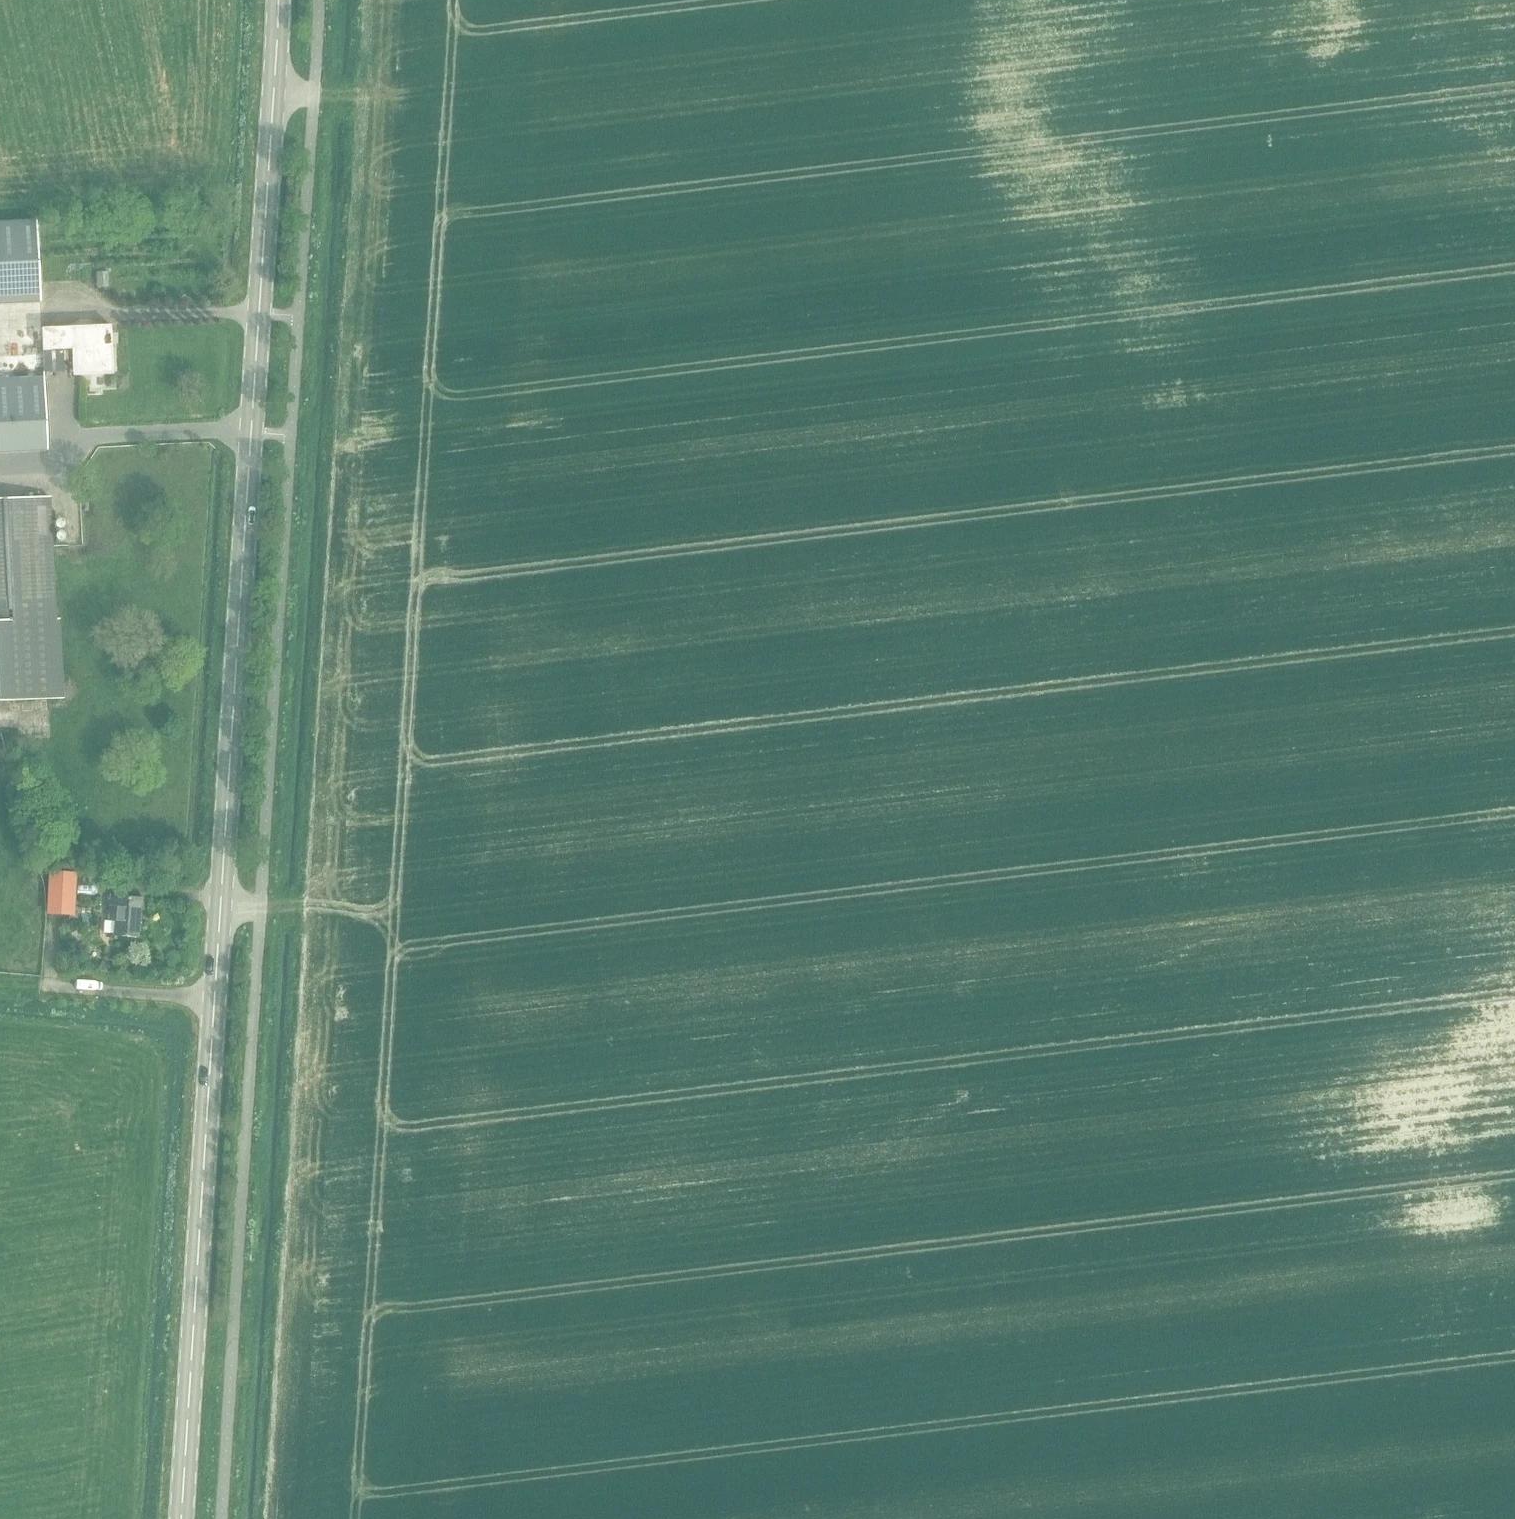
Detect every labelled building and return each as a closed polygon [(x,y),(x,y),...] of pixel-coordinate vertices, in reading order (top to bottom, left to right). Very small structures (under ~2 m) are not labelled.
[(40,301),(36,221),(0,223),(0,303),(40,301)] [(41,328),(43,372),(63,371),(63,360),(72,359),(72,371),(107,369),(106,347),(111,347),(111,325),(41,328)] [(44,378),(0,380),(0,451),(47,449),(44,378)] [(56,618),(50,497),(0,500),(0,622),(56,618)] [(56,618),(0,622),(0,700),(66,696),(61,618),(56,618)] [(75,915),(76,874),(51,873),(49,914),(75,915)] [(113,935),(137,937),(140,897),(110,895),(108,920),(114,921),(113,935)] [(52,938),(53,960),(62,960),(61,937),(52,938)]
